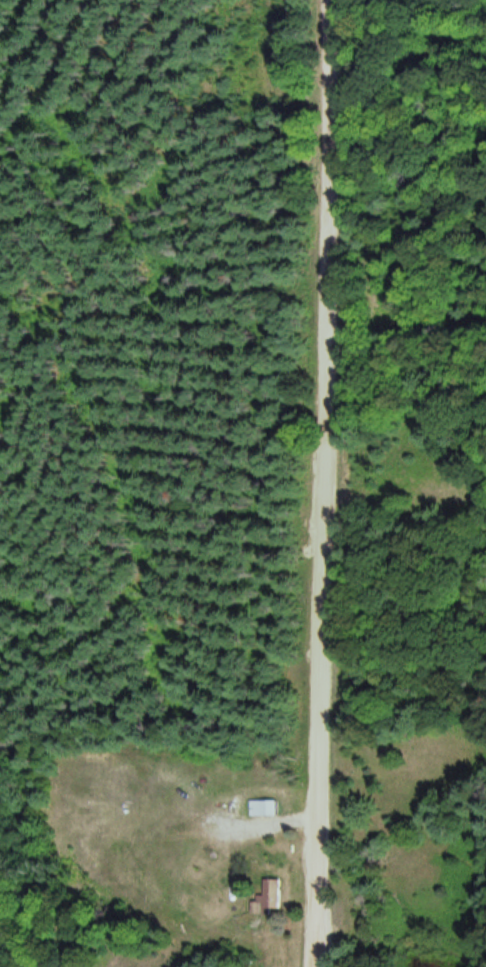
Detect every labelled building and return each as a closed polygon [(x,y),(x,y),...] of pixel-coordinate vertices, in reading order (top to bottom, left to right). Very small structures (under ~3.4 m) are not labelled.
[(282,801),(254,801),(254,815),(282,815),(282,801)] [(268,915),(291,915),(291,879),(268,879),(268,915)]
